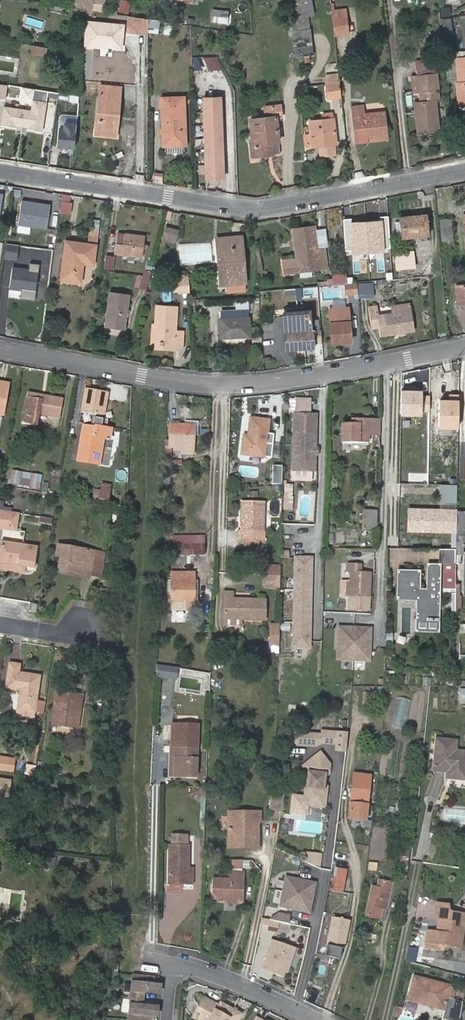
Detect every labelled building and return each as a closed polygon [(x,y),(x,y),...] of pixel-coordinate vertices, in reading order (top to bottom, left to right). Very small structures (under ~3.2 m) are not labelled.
[(103,11),(105,1),(100,0),(77,0),(76,7),(86,9),(103,11)] [(297,17),(308,15),(314,14),(312,0),(294,0),(297,17)] [(451,6),(440,7),(442,17),(452,15),(451,6)] [(201,12),(200,21),(227,24),(228,11),(213,9),(213,13),(201,12)] [(331,10),(333,28),(335,43),(349,41),(345,9),(331,10)] [(148,31),(147,18),(126,15),(127,34),(148,34),(148,31)] [(291,18),(292,30),(310,28),(308,15),(297,17),(291,18)] [(451,17),(441,19),(443,29),(452,27),(451,17)] [(158,20),(147,18),(148,31),(158,31),(158,20)] [(124,24),(85,21),(83,47),(122,50),(124,24)] [(165,22),(163,33),(172,34),(174,23),(165,22)] [(310,28),(292,30),(295,56),(313,54),(310,28)] [(46,57),(47,47),(32,45),(31,55),(46,57)] [(218,55),(204,57),(206,70),(220,68),(218,55)] [(202,69),(199,56),(192,58),(195,71),(202,69)] [(435,58),(414,60),(416,75),(437,73),(435,58)] [(437,73),(416,75),(418,92),(420,92),(421,101),(414,102),(418,133),(439,131),(436,100),(440,99),(437,73)] [(341,98),(339,81),(325,83),(327,99),(341,98)] [(115,113),(117,114),(120,88),(100,87),(96,130),(113,132),(115,113)] [(208,177),(225,177),(221,96),(205,97),(208,177)] [(163,146),(165,145),(184,145),(186,145),(184,97),(161,97),(163,146)] [(4,106),(1,125),(17,126),(17,124),(28,125),(27,128),(42,130),(46,100),(32,98),(31,109),(4,106)] [(266,117),(260,117),(263,155),(266,155),(265,143),(271,142),(279,141),(276,117),(282,117),(280,105),(265,106),(266,117)] [(366,134),(387,132),(384,111),(364,113),(363,105),(352,106),(355,142),(367,141),(366,134)] [(335,144),(337,144),(334,118),(332,118),(331,112),(321,113),(322,119),(309,120),(310,135),(305,136),(305,144),(309,147),(319,146),(335,144)] [(115,136),(117,114),(115,113),(113,132),(96,130),(96,134),(115,136)] [(263,155),(260,117),(251,118),(253,137),(251,137),(252,156),(263,155)] [(58,147),(74,148),(76,122),(60,121),(58,147)] [(387,138),(387,132),(366,134),(367,141),(387,138)] [(265,143),(266,155),(273,154),(271,142),(265,143)] [(335,152),(335,144),(319,146),(320,154),(335,152)] [(184,145),(165,145),(166,153),(184,152),(184,145)] [(443,187),(436,189),(435,190),(436,203),(444,202),(443,187)] [(60,213),(71,214),(72,195),(61,194),(60,213)] [(17,224),(46,229),(51,204),(22,199),(17,224)] [(402,238),(428,235),(426,214),(400,217),(402,238)] [(450,220),(441,221),(443,240),(453,240),(450,220)] [(371,226),(359,227),(360,244),(372,243),(371,226)] [(178,231),(164,227),(161,240),(175,244),(178,231)] [(318,249),(325,248),(329,247),(326,227),(315,229),(318,249)] [(315,229),(293,232),(297,258),(283,260),(285,273),(328,268),(325,248),(318,249),(315,229)] [(142,256),(145,237),(117,234),(115,254),(142,256)] [(89,236),(88,243),(96,244),(97,237),(89,236)] [(217,244),(219,263),(223,263),(226,284),(245,282),(242,236),(232,237),(232,242),(217,244)] [(96,244),(88,243),(66,241),(61,279),(81,282),(83,263),(94,265),(96,244)] [(4,243),(2,259),(17,260),(18,244),(4,243)] [(201,249),(182,250),(183,263),(208,261),(206,244),(200,245),(201,249)] [(396,250),(385,251),(386,265),(398,264),(398,269),(416,267),(414,251),(396,253),(396,250)] [(114,269),(115,255),(105,254),(104,269),(114,269)] [(12,269),(10,288),(35,292),(38,271),(36,271),(38,258),(31,257),(30,270),(12,269)] [(5,262),(3,286),(9,287),(12,263),(5,262)] [(136,287),(148,289),(150,273),(137,272),(136,287)] [(328,281),(328,285),(347,283),(347,273),(333,275),(333,278),(327,279),(328,281)] [(189,289),(188,277),(178,278),(179,290),(189,289)] [(245,282),(226,284),(227,293),(246,291),(245,282)] [(367,283),(360,284),(360,298),(368,297),(367,283)] [(464,303),(464,286),(456,286),(458,303),(464,303)] [(128,294),(109,292),(105,326),(124,328),(128,294)] [(220,319),(220,339),(250,337),(249,302),(236,303),(237,310),(237,318),(222,319),(220,319)] [(392,313),(411,311),(410,303),(391,306),(392,313)] [(164,343),(174,307),(157,305),(156,324),(155,342),(164,343)] [(411,311),(392,313),(378,315),(377,306),(369,306),(372,326),(380,325),(381,335),(413,330),(411,311)] [(177,307),(174,307),(164,343),(174,343),(173,346),(182,347),(183,331),(175,331),(177,307)] [(331,336),(351,335),(349,307),(329,308),(331,336)] [(315,342),(322,342),(321,329),(311,329),(310,310),(297,311),(297,308),(284,309),(287,348),(315,346),(315,342)] [(221,311),(222,319),(237,318),(237,310),(221,311)] [(150,346),(163,347),(164,343),(155,342),(156,324),(152,324),(150,346)] [(3,415),(8,383),(0,382),(0,415),(3,415)] [(109,392),(85,388),(81,412),(105,416),(109,392)] [(424,391),(402,391),(402,418),(423,419),(424,391)] [(41,401),(28,398),(26,398),(22,422),(36,424),(38,413),(58,417),(61,399),(41,396),(41,401)] [(460,400),(439,400),(439,429),(460,430),(460,400)] [(241,453),(265,456),(269,421),(251,419),(249,436),(244,436),(241,453)] [(369,419),(359,419),(359,424),(351,424),(342,424),(342,442),(369,442),(369,434),(369,419)] [(111,429),(84,424),(78,460),(99,464),(103,438),(109,439),(111,429)] [(166,440),(166,447),(170,447),(171,447),(182,448),(182,453),(193,453),(194,425),(182,425),(171,425),(170,441),(166,440)] [(303,470),(304,433),(293,433),(292,470),(303,470)] [(315,434),(304,433),(303,470),(312,471),(314,471),(315,455),(315,449),(315,434)] [(303,470),(292,470),(292,478),(312,479),(312,471),(303,470)] [(21,472),(13,471),(11,482),(19,484),(21,472)] [(102,485),(100,500),(109,501),(111,486),(102,485)] [(377,499),(363,499),(362,529),(377,529),(377,499)] [(242,501),(241,531),(238,531),(238,540),(243,540),(252,540),(259,541),(263,541),(264,502),(242,501)] [(457,511),(410,510),(409,530),(457,531),(457,511)] [(457,511),(457,531),(456,531),(464,531),(464,511),(457,511)] [(8,529),(11,514),(0,512),(0,527),(8,529)] [(17,515),(11,514),(8,529),(15,529),(17,515)] [(464,535),(456,535),(456,555),(464,554),(464,544),(464,535)] [(204,536),(173,537),(173,545),(195,545),(204,544),(204,536)] [(24,567),(33,568),(37,546),(2,540),(0,553),(0,563),(5,564),(24,567)] [(252,540),(243,540),(243,550),(259,550),(259,541),(252,540)] [(195,545),(195,555),(205,555),(204,544),(195,545)] [(59,572),(74,574),(75,571),(84,572),(85,561),(92,562),(94,551),(58,545),(56,556),(61,557),(59,572)] [(173,555),(195,555),(195,545),(173,545),(173,555)] [(314,555),(294,555),(292,648),(312,649),(314,555)] [(75,571),(74,574),(90,577),(92,562),(85,561),(84,572),(75,571)] [(24,567),(5,564),(0,563),(0,569),(23,573),(24,567)] [(351,572),(350,581),(350,597),(350,609),(369,610),(370,572),(361,572),(361,564),(348,564),(348,572),(351,572)] [(455,589),(456,588),(456,564),(444,564),(444,589),(455,589)] [(171,580),(194,580),(195,572),(171,572),(171,580)] [(419,574),(399,573),(399,601),(411,601),(411,596),(419,596),(418,620),(439,620),(439,578),(429,578),(429,592),(419,592),(419,574)] [(281,576),(264,576),(264,587),(280,587),(281,576)] [(171,601),(194,602),(194,580),(171,580),(171,601)] [(224,619),(241,619),(265,619),(265,601),(232,600),(232,593),(225,593),(224,619)] [(193,611),(194,602),(171,601),(171,610),(193,611)] [(29,610),(36,612),(38,604),(30,603),(29,610)] [(279,645),(279,625),(271,625),(271,645),(279,645)] [(369,659),(370,627),(338,626),(338,658),(369,659)] [(177,679),(178,667),(156,665),(155,678),(177,679)] [(7,688),(22,690),(18,715),(34,717),(39,676),(10,672),(7,688)] [(82,696),(59,692),(54,723),(77,727),(82,696)] [(363,692),(362,704),(373,705),(375,693),(363,692)] [(403,729),(410,700),(397,696),(389,726),(403,729)] [(198,777),(198,747),(188,747),(188,724),(174,723),(173,746),(172,746),(172,755),(177,755),(177,776),(198,777)] [(199,724),(188,724),(188,747),(198,747),(199,724)] [(346,751),(348,733),(335,732),(334,734),(320,733),(293,732),(292,744),(316,746),(322,743),(335,744),(335,750),(346,751)] [(437,740),(435,765),(451,767),(450,778),(464,779),(464,752),(456,751),(457,741),(437,740)] [(304,805),(324,807),(327,787),(319,786),(320,780),(328,774),(329,764),(321,753),(304,764),(314,779),(313,785),(306,785),(304,805)] [(0,759),(0,770),(13,772),(15,760),(0,758),(0,759)] [(39,761),(37,775),(45,777),(47,762),(39,761)] [(23,764),(21,773),(35,775),(37,766),(23,764)] [(451,767),(435,765),(434,771),(447,772),(447,778),(450,778),(451,767)] [(350,817),(366,819),(370,776),(355,775),(350,817)] [(0,780),(0,795),(9,796),(11,781),(0,780)] [(282,811),(284,792),(273,791),(270,809),(282,811)] [(444,820),(464,824),(464,811),(446,807),(444,820)] [(312,821),(313,810),(290,808),(289,819),(312,821)] [(257,845),(257,826),(251,826),(249,824),(249,822),(250,820),(257,820),(259,820),(259,810),(229,811),(229,846),(257,845)] [(171,838),(170,881),(184,882),(184,885),(194,886),(194,871),(191,871),(192,838),(171,838)] [(304,851),(303,864),(321,865),(322,853),(304,851)] [(376,871),(378,863),(369,861),(367,870),(376,871)] [(347,869),(335,867),(332,890),(343,892),(347,869)] [(228,898),(244,898),(245,870),(230,870),(230,879),(213,879),(213,899),(228,898)] [(316,881),(285,874),(278,907),(309,913),(316,881)] [(384,919),(393,882),(379,879),(377,886),(372,885),(365,915),(380,919),(384,919)] [(438,931),(428,930),(425,945),(442,948),(446,942),(461,944),(464,919),(464,913),(451,910),(449,903),(438,901),(436,916),(440,917),(438,931)] [(275,911),(274,921),(289,923),(290,914),(275,911)] [(334,916),(328,944),(345,948),(351,920),(334,916)] [(287,972),(296,949),(272,941),(262,969),(283,976),(285,972),(287,972)] [(405,961),(414,963),(416,957),(406,954),(405,961)] [(133,975),(131,996),(143,998),(144,991),(160,992),(160,983),(154,983),(154,976),(133,975)] [(428,1004),(445,1009),(443,1019),(446,1019),(461,1019),(464,1002),(448,998),(452,985),(415,975),(408,999),(419,1002),(420,997),(430,1000),(428,1004)] [(130,1018),(149,1019),(151,1019),(151,1013),(158,1014),(159,1005),(143,1004),(143,998),(131,996),(130,1018)] [(194,1015),(202,1019),(238,1019),(242,1013),(220,1001),(218,1005),(204,997),(194,1015)] [(401,1006),(395,1005),(393,1015),(399,1016),(401,1006)]
